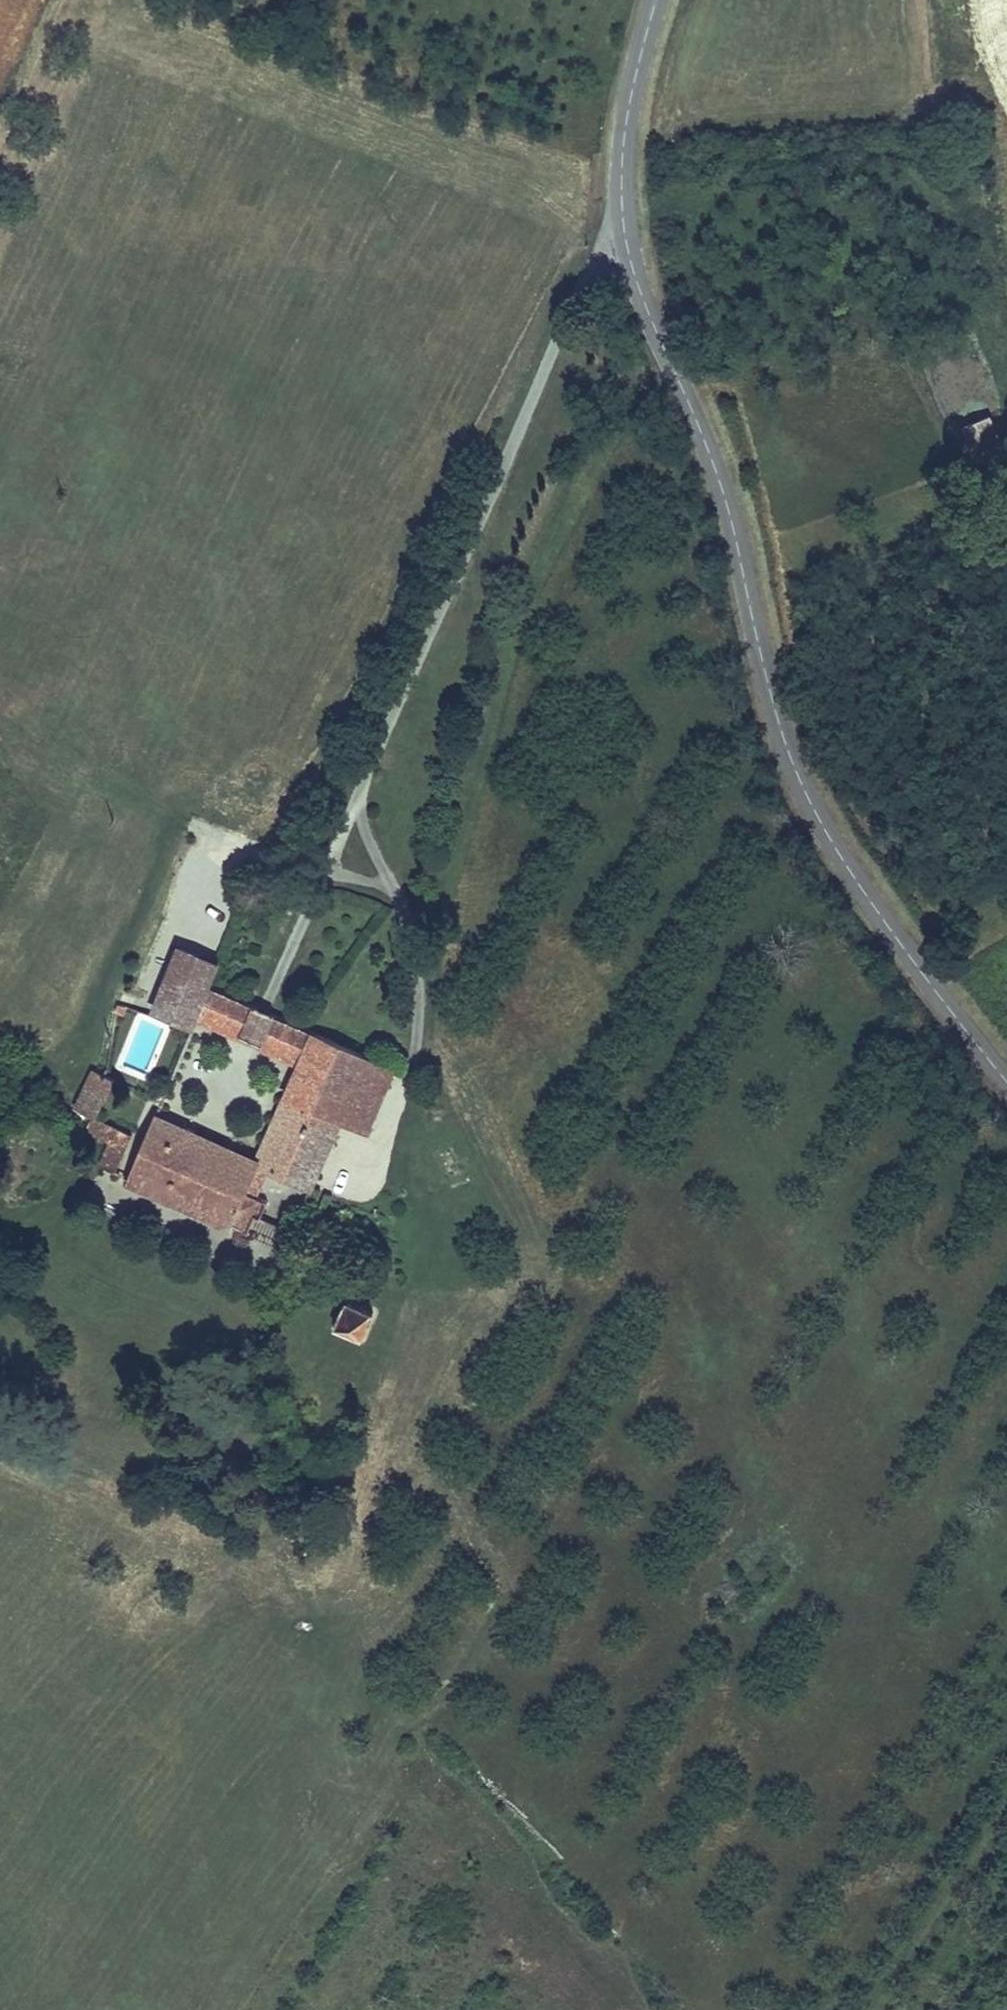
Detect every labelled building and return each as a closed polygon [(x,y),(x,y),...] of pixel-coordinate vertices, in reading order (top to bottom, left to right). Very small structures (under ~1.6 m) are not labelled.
[(996,423),(1006,454),(1006,419),(996,423)] [(262,1039),(276,1005),(231,986),(241,963),(204,946),(176,1007),(216,1025),(218,1020),(262,1039)] [(342,1034),(292,1013),(276,1047),(318,1064),(278,1156),(178,1112),(148,1181),(258,1229),(267,1210),(259,1206),(274,1170),(328,1194),(360,1122),(393,1044),(407,1012),(360,991),(342,1034)] [(292,1013),(276,1005),(262,1039),(276,1047),(292,1013)] [(422,1056),(393,1044),(360,1122),(387,1133),(422,1056)] [(107,1073),(87,1116),(103,1124),(98,1135),(123,1147),(114,1167),(132,1175),(154,1129),(117,1112),(130,1084),(107,1073)] [(356,1331),(382,1343),(395,1312),(369,1301),(356,1331)]
